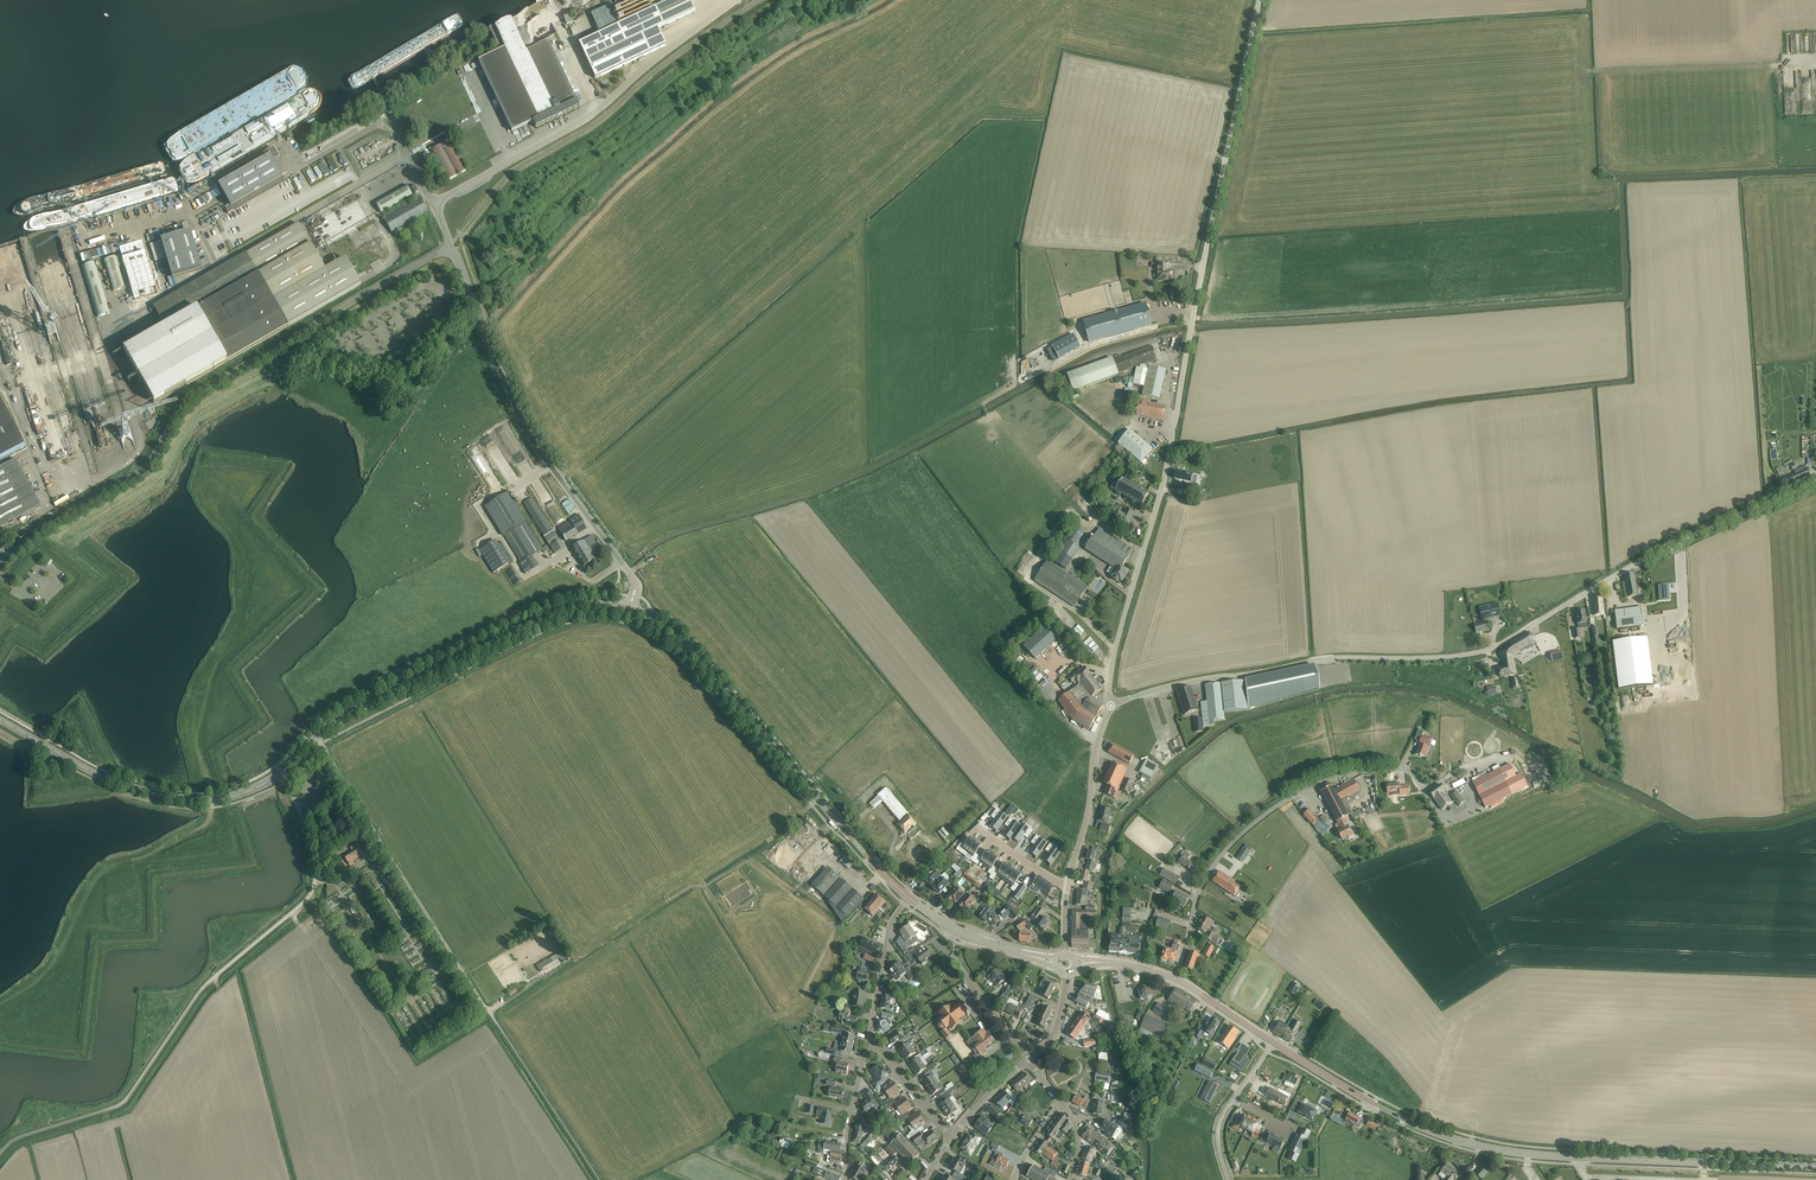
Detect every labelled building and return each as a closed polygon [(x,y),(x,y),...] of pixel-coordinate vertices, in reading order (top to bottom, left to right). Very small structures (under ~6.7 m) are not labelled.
[(579,43),(595,78),(638,58),(639,61),(645,58),(644,55),(660,48),(652,31),(695,11),(690,1),(693,0),(663,0),(664,3),(619,24),(610,5),(591,14),(600,33),(579,43)] [(573,22),(570,15),(563,18),(566,25),(573,22)] [(512,131),(533,121),(536,127),(535,127),(536,127),(580,107),(579,106),(548,41),(526,51),(511,19),(489,29),(500,50),(478,61),(512,131)] [(468,169),(451,139),(430,151),(447,181),(468,169)] [(234,176),(219,185),(230,205),(225,208),(228,213),(285,181),(273,160),(278,157),(273,147),(231,171),(234,176)] [(348,163),(342,153),(339,156),(344,165),(348,163)] [(338,169),(331,158),(327,160),(334,171),(338,169)] [(327,173),(322,163),(318,165),(324,174),(327,173)] [(315,180),(310,171),(306,172),(312,182),(315,180)] [(302,187),(297,178),(293,180),(298,189),(302,187)] [(382,213),(413,195),(406,184),(375,202),(382,213)] [(412,220),(428,211),(420,198),(384,219),(392,232),(407,223),(410,227),(415,225),(412,220)] [(356,266),(353,261),(349,263),(346,258),(325,270),(299,224),(157,305),(164,318),(168,325),(130,348),(124,351),(154,403),(360,285),(352,269),(356,266)] [(161,228),(149,231),(151,241),(163,238),(161,228)] [(166,258),(172,278),(201,269),(190,232),(150,244),(155,262),(166,258)] [(158,293),(142,242),(118,249),(134,300),(158,293)] [(103,252),(101,253),(101,249),(84,252),(85,257),(104,254),(103,252)] [(117,256),(104,260),(108,272),(114,291),(126,287),(121,272),(117,256)] [(97,272),(95,262),(81,266),(83,272),(96,317),(110,313),(97,272)] [(1157,280),(1160,280),(1166,280),(1171,280),(1172,271),(1168,271),(1169,263),(1158,262),(1157,266),(1157,280)] [(1141,306),(1086,326),(1091,342),(1146,322),(1152,320),(1146,304),(1141,306)] [(1052,346),(1059,358),(1080,347),(1074,334),(1052,346)] [(1156,359),(1151,345),(1114,358),(1119,372),(1156,359)] [(1119,375),(1113,359),(1067,375),(1073,392),(1119,375)] [(1143,365),(1140,365),(1139,368),(1137,367),(1134,378),(1130,377),(1127,388),(1132,389),(1133,384),(1143,386),(1141,395),(1159,399),(1166,370),(1143,365)] [(1067,377),(1062,379),(1067,393),(1073,391),(1067,377)] [(25,446),(0,398),(0,460),(25,446)] [(1166,407),(1160,406),(1139,401),(1136,415),(1163,421),(1166,407)] [(1121,440),(1118,443),(1141,463),(1152,449),(1129,430),(1123,437),(1121,440)] [(1802,458),(1808,458),(1808,464),(1812,464),(1811,436),(1802,436),(1802,458)] [(38,500),(16,459),(0,468),(0,527),(40,505),(38,500)] [(1786,478),(1787,480),(1789,486),(1810,476),(1805,466),(1795,471),(1796,474),(1786,478)] [(1177,471),(1175,479),(1193,483),(1194,480),(1193,480),(1193,479),(1192,479),(1192,475),(1177,471)] [(1149,492),(1144,489),(1118,476),(1111,488),(1142,505),(1149,492)] [(527,521),(509,492),(486,505),(504,535),(505,534),(521,561),(519,563),(525,573),(538,566),(532,555),(542,549),(526,522),(527,521)] [(523,503),(543,535),(552,530),(546,520),(548,518),(545,514),(543,515),(532,497),(523,503)] [(561,503),(564,507),(572,501),(570,497),(561,503)] [(1127,524),(1134,512),(1126,508),(1124,513),(1119,510),(1115,517),(1127,524)] [(569,520),(575,529),(584,524),(578,514),(569,520)] [(578,534),(575,529),(569,520),(558,528),(566,541),(578,534)] [(575,529),(578,534),(587,528),(584,524),(575,529)] [(1075,524),(1065,539),(1076,546),(1085,531),(1075,524)] [(1095,535),(1128,556),(1133,549),(1100,528),(1095,535)] [(552,530),(543,535),(549,545),(558,539),(552,530)] [(1086,549),(1112,565),(1113,562),(1122,567),(1129,557),(1128,556),(1095,535),(1086,549)] [(582,541),(590,553),(599,547),(591,536),(582,541)] [(563,548),(558,539),(549,545),(555,554),(563,548)] [(1079,548),(1076,546),(1065,539),(1051,561),(1065,569),(1079,548)] [(501,568),(509,563),(495,540),(479,550),(482,555),(493,573),(501,568)] [(588,554),(590,553),(582,541),(572,548),(584,566),(593,560),(588,554)] [(1088,561),(1082,557),(1076,566),(1082,570),(1088,561)] [(1047,560),(1034,580),(1075,607),(1088,587),(1047,560)] [(1113,562),(1112,565),(1107,572),(1110,575),(1109,576),(1114,579),(1117,581),(1118,579),(1121,581),(1122,581),(1128,572),(1127,572),(1128,571),(1127,571),(1122,567),(1113,562)] [(1638,595),(1634,579),(1633,573),(1624,575),(1625,581),(1622,582),(1625,598),(1638,595)] [(1660,600),(1669,599),(1668,585),(1659,585),(1660,600)] [(1594,615),(1595,615),(1604,614),(1602,596),(1592,597),(1594,615)] [(1498,602),(1479,607),(1482,620),(1501,616),(1498,602)] [(1643,608),(1615,611),(1617,629),(1645,626),(1643,608)] [(1587,623),(1585,616),(1585,610),(1576,611),(1577,619),(1576,619),(1577,624),(1587,623)] [(1489,630),(1488,624),(1487,621),(1474,625),(1476,633),(1489,630)] [(1035,659),(1057,639),(1045,626),(1023,646),(1035,659)] [(1596,627),(1591,628),(1594,645),(1599,644),(1596,627)] [(1513,657),(1538,643),(1534,635),(1530,637),(1528,633),(1529,633),(1529,632),(1511,642),(1511,643),(1513,657)] [(1617,660),(1645,657),(1643,641),(1615,645),(1617,660)] [(1560,644),(1549,646),(1551,656),(1562,653),(1560,644)] [(1070,646),(1067,649),(1068,650),(1069,650),(1074,656),(1076,654),(1070,646)] [(1511,649),(1509,650),(1499,652),(1501,667),(1498,667),(1500,677),(1516,674),(1513,657),(1511,649)] [(1649,688),(1645,657),(1617,660),(1620,691),(1649,688)] [(1246,681),(1245,681),(1248,709),(1319,689),(1314,665),(1255,677),(1255,678),(1246,681)] [(1090,698),(1091,697),(1102,689),(1085,667),(1069,678),(1072,682),(1076,680),(1080,685),(1090,698)] [(1245,681),(1221,683),(1224,712),(1248,709),(1245,681)] [(1209,721),(1214,721),(1225,720),(1224,712),(1221,683),(1205,685),(1208,708),(1209,721)] [(1069,693),(1081,708),(1096,717),(1104,704),(1091,697),(1090,698),(1080,685),(1069,693)] [(1199,710),(1192,692),(1191,686),(1176,691),(1178,696),(1184,715),(1199,710)] [(1089,729),(1096,717),(1081,708),(1069,693),(1059,701),(1073,720),(1089,729)] [(1214,726),(1214,721),(1209,721),(1208,708),(1201,709),(1203,723),(1203,727),(1214,726)] [(1194,719),(1195,733),(1203,732),(1201,718),(1194,719)] [(1426,756),(1432,740),(1422,736),(1424,731),(1418,729),(1415,739),(1420,741),(1416,750),(1414,754),(1414,755),(1415,755),(1420,755),(1419,756),(1420,756),(1420,755),(1425,756),(1426,756)] [(1134,755),(1118,747),(1113,744),(1108,752),(1129,764),(1134,755)] [(1146,759),(1140,771),(1146,774),(1152,777),(1153,778),(1154,775),(1156,772),(1158,768),(1159,766),(1146,759)] [(1118,790),(1127,769),(1112,762),(1103,783),(1108,786),(1104,794),(1114,798),(1117,790),(1118,790)] [(1509,763),(1499,769),(1512,794),(1514,793),(1528,786),(1521,773),(1516,776),(1509,763)] [(1473,782),(1472,782),(1472,783),(1474,787),(1485,808),(1489,806),(1492,804),(1512,794),(1499,769),(1484,776),(1473,782)] [(1127,778),(1121,790),(1128,793),(1133,781),(1127,778)] [(1337,822),(1338,822),(1348,816),(1340,801),(1360,790),(1354,779),(1334,790),(1332,785),(1321,791),(1337,822)] [(1408,785),(1400,786),(1399,783),(1387,784),(1388,793),(1400,792),(1400,795),(1409,794),(1408,785)] [(1442,790),(1444,789),(1441,784),(1429,793),(1434,799),(1442,810),(1452,803),(1442,790)] [(882,791),(877,795),(878,796),(886,805),(901,822),(898,825),(905,833),(907,832),(910,829),(917,824),(886,788),(882,791)] [(1457,791),(1450,796),(1458,807),(1465,802),(1457,791)] [(1111,809),(1108,808),(1102,807),(1100,815),(1099,815),(1097,820),(1107,823),(1111,809)] [(994,821),(990,825),(997,830),(1007,818),(996,810),(992,815),(996,819),(994,821)] [(1309,810),(1304,814),(1311,824),(1312,823),(1314,826),(1318,820),(1317,819),(1309,810)] [(1348,816),(1338,822),(1342,830),(1338,832),(1342,839),(1348,836),(1349,838),(1354,834),(1352,830),(1350,830),(1345,821),(1350,819),(1348,816)] [(1009,827),(1004,834),(1011,839),(1012,837),(1020,827),(1021,826),(1010,818),(1006,824),(1009,827)] [(1108,831),(1110,825),(1101,823),(1100,829),(1108,831)] [(1020,827),(1012,837),(1019,842),(1024,835),(1028,838),(1033,831),(1022,824),(1021,826),(1020,827)] [(1035,844),(1030,852),(1037,857),(1037,856),(1045,845),(1047,843),(1036,835),(1032,842),(1034,843),(1035,844)] [(961,842),(956,849),(960,852),(962,849),(967,853),(970,849),(976,842),(970,838),(965,845),(961,842)] [(970,849),(967,853),(973,857),(971,860),(974,862),(976,859),(979,855),(976,853),(981,846),(976,842),(970,849)] [(361,855),(363,858),(366,856),(358,843),(350,848),(352,851),(344,856),(350,866),(354,864),(352,861),(361,855)] [(1050,852),(1045,858),(1052,863),(1061,851),(1051,843),(1048,847),(1046,849),(1050,852)] [(1244,862),(1252,849),(1246,845),(1237,858),(1244,862)] [(1102,849),(1097,848),(1092,847),(1091,851),(1089,850),(1088,855),(1086,854),(1085,858),(1087,858),(1086,859),(1089,860),(1088,865),(1087,865),(1086,869),(1093,871),(1095,862),(1093,860),(1095,856),(1099,858),(1100,854),(1101,855),(1102,849)] [(976,859),(974,862),(977,864),(979,862),(985,865),(988,862),(993,854),(988,850),(982,858),(979,855),(976,859)] [(1190,855),(1186,852),(1184,851),(1182,854),(1183,856),(1179,861),(1193,872),(1197,866),(1188,859),(1190,855)] [(988,862),(985,865),(990,869),(988,872),(991,875),(993,872),(996,868),(993,865),(998,858),(993,854),(988,862)] [(845,855),(840,862),(848,869),(853,863),(845,855)] [(993,872),(991,875),(995,877),(997,874),(1002,878),(1005,875),(1011,867),(1005,863),(1000,870),(996,868),(993,872)] [(1005,875),(1002,878),(1007,882),(1010,878),(1016,871),(1011,867),(1005,875)] [(1160,875),(1159,876),(1161,877),(1163,877),(1167,880),(1172,873),(1164,868),(1160,875)] [(960,869),(954,875),(958,879),(963,873),(960,869)] [(932,885),(934,886),(938,882),(936,881),(940,877),(941,876),(934,870),(925,880),(928,883),(928,882),(932,886),(932,885)] [(1010,878),(1007,882),(1013,886),(1011,889),(1014,891),(1016,888),(1019,885),(1015,882),(1021,875),(1016,871),(1010,878)] [(1234,881),(1224,874),(1219,871),(1212,881),(1234,896),(1240,888),(1233,883),(1234,881)] [(1080,872),(1079,876),(1081,877),(1080,881),(1084,882),(1083,889),(1088,890),(1092,891),(1095,892),(1096,888),(1097,885),(1094,884),(1087,882),(1089,874),(1088,873),(1083,872),(1080,872)] [(1038,876),(1033,883),(1033,884),(1041,889),(1049,895),(1054,888),(1048,883),(1047,882),(1045,881),(1038,876)] [(942,878),(940,877),(936,881),(938,882),(934,886),(933,888),(936,891),(936,890),(939,893),(949,884),(942,878)] [(849,917),(856,908),(864,899),(841,879),(825,897),(849,917)] [(1163,880),(1159,888),(1170,893),(1174,885),(1163,880)] [(985,888),(978,882),(975,885),(983,891),(985,888)] [(1022,884),(1013,897),(1018,900),(1027,887),(1022,884)] [(952,900),(956,903),(966,892),(965,893),(964,893),(958,888),(958,887),(947,898),(951,902),(952,900)] [(1087,892),(1084,892),(1078,890),(1077,894),(1078,894),(1076,904),(1084,906),(1087,892)] [(966,892),(956,903),(958,902),(960,904),(958,906),(962,909),(964,907),(967,911),(968,909),(969,909),(971,908),(971,906),(976,901),(976,900),(969,895),(970,895),(969,894),(966,892)] [(1185,905),(1189,898),(1180,894),(1180,895),(1176,893),(1171,902),(1174,904),(1175,903),(1183,907),(1183,908),(1185,905)] [(876,894),(868,903),(864,908),(873,916),(885,902),(876,894)] [(1018,908),(1021,905),(1015,900),(1012,904),(1018,908)] [(1039,923),(1038,926),(1044,931),(1051,921),(1045,917),(1042,920),(1039,918),(1044,910),(1039,906),(1031,917),(1036,921),(1039,923)] [(982,907),(979,911),(982,913),(980,916),(983,919),(983,920),(985,921),(986,921),(988,920),(989,920),(991,922),(995,925),(999,919),(1001,921),(1004,918),(1004,919),(1010,914),(1005,908),(999,914),(1000,915),(998,916),(994,913),(986,907),(985,909),(982,907)] [(1163,912),(1157,910),(1155,909),(1152,920),(1158,922),(1156,926),(1162,928),(1163,926),(1168,928),(1167,930),(1168,930),(1170,921),(1168,921),(1168,920),(1167,920),(1161,918),(1163,912)] [(1072,944),(1072,948),(1076,948),(1076,947),(1076,944),(1088,944),(1088,948),(1088,949),(1096,949),(1095,949),(1096,943),(1096,940),(1088,940),(1089,925),(1089,917),(1090,917),(1096,917),(1097,912),(1089,911),(1081,911),(1079,911),(1073,911),(1072,920),(1072,944)] [(1215,922),(1208,919),(1203,916),(1200,923),(1199,922),(1196,928),(1205,933),(1207,929),(1211,930),(1215,922)] [(1023,920),(1026,925),(1031,930),(1033,927),(1024,919),(1023,920)] [(1019,930),(1026,925),(1023,920),(1015,925),(1019,930)] [(1109,945),(1109,952),(1119,952),(1120,946),(1121,946),(1122,940),(1123,940),(1124,936),(1125,931),(1125,928),(1125,926),(1130,927),(1130,926),(1130,923),(1122,923),(1122,927),(1120,927),(1120,935),(1118,935),(1112,935),(1112,934),(1111,945),(1109,945)] [(915,936),(916,936),(909,926),(899,932),(904,939),(901,942),(902,943),(899,946),(904,954),(908,951),(907,949),(919,940),(915,936)] [(1030,942),(1031,934),(1024,934),(1024,932),(1015,931),(1014,936),(1020,937),(1019,942),(1030,942)] [(1223,939),(1214,935),(1209,932),(1206,938),(1219,946),(1223,939)] [(1141,937),(1124,936),(1123,940),(1122,940),(1121,946),(1120,946),(1119,952),(1140,954),(1140,941),(1141,937)] [(1163,954),(1161,959),(1166,961),(1167,960),(1174,963),(1177,953),(1179,946),(1181,941),(1175,939),(1164,936),(1163,941),(1172,944),(1170,950),(1164,948),(1163,954)] [(880,946),(864,937),(859,947),(870,953),(875,956),(880,946)] [(1208,944),(1202,955),(1208,958),(1214,947),(1208,944)] [(567,956),(562,948),(557,951),(558,953),(537,965),(540,972),(542,970),(541,968),(559,957),(561,960),(563,963),(567,960),(565,957),(567,956)] [(916,950),(908,955),(911,959),(908,961),(912,966),(916,963),(916,960),(918,959),(922,965),(927,962),(925,960),(931,956),(925,948),(918,953),(916,950)] [(1190,951),(1184,968),(1193,971),(1195,964),(1197,965),(1201,955),(1190,951)] [(900,963),(888,971),(894,978),(896,977),(898,979),(905,974),(909,980),(916,975),(907,963),(906,963),(909,967),(906,970),(900,963)] [(866,970),(860,969),(859,968),(857,980),(868,982),(870,975),(865,974),(866,970)] [(1001,974),(998,969),(989,975),(996,986),(1006,979),(1002,974),(1001,974)] [(1021,977),(1016,987),(1019,988),(1022,990),(1024,987),(1021,985),(1024,979),(1021,977)] [(1039,987),(1052,993),(1053,990),(1054,987),(1053,986),(1055,983),(1044,977),(1041,982),(1042,982),(1039,987)] [(1294,982),(1289,991),(1294,994),(1300,985),(1294,982)] [(1080,993),(1091,997),(1094,998),(1097,986),(1090,984),(1090,985),(1085,984),(1083,990),(1082,989),(1081,993),(1080,993)] [(1153,995),(1154,995),(1153,995),(1152,988),(1152,987),(1151,987),(1145,985),(1144,984),(1144,985),(1139,990),(1138,990),(1139,990),(1140,997),(1139,998),(1140,998),(1147,1000),(1148,1000),(1153,995)] [(1050,996),(1052,993),(1039,987),(1038,990),(1041,991),(1040,995),(1048,999),(1050,996)] [(1191,1013),(1194,1008),(1197,1003),(1175,989),(1172,994),(1168,1000),(1182,1009),(1183,1007),(1191,1013)] [(864,992),(858,991),(856,990),(852,1006),(860,1008),(862,1008),(865,998),(863,997),(864,992)] [(1004,994),(1003,993),(1000,997),(1006,1001),(1009,997),(1004,994)] [(1091,997),(1080,993),(1079,996),(1078,996),(1075,1001),(1086,1007),(1091,997)] [(886,998),(883,997),(881,1008),(891,1010),(893,1009),(893,1006),(892,1005),(890,1004),(891,999),(897,1000),(898,996),(887,994),(886,998)] [(1029,1005),(1031,1002),(1032,1000),(1029,999),(1028,1002),(1027,1002),(1025,1006),(1020,1003),(1018,1007),(1017,1006),(1012,1015),(1016,1017),(1016,1016),(1019,1018),(1024,1008),(1027,1010),(1029,1005)] [(1012,1015),(1017,1006),(1019,1003),(1016,1001),(1014,1005),(1011,1003),(1007,1012),(1010,1013),(1010,1014),(1012,1015)] [(967,1016),(970,1013),(971,1013),(969,1011),(969,1010),(963,1002),(960,1005),(959,1004),(953,1009),(950,1005),(938,1014),(940,1018),(939,1019),(939,1021),(938,1023),(938,1026),(940,1029),(944,1029),(945,1029),(946,1029),(942,1032),(947,1039),(952,1036),(948,1032),(950,1030),(951,1031),(963,1022),(960,1018),(966,1014),(967,1016)] [(1158,1003),(1153,1011),(1166,1019),(1171,1011),(1158,1003)] [(1041,1011),(1049,1016),(1051,1013),(1050,1012),(1052,1009),(1044,1005),(1041,1011)] [(849,1016),(850,1009),(841,1007),(839,1018),(842,1019),(842,1021),(842,1023),(842,1024),(842,1025),(843,1025),(844,1026),(845,1026),(846,1027),(849,1027),(850,1029),(851,1028),(855,1029),(858,1018),(849,1016)] [(1098,1010),(1095,1015),(1109,1022),(1110,1020),(1109,1017),(1098,1010)] [(1145,1012),(1140,1010),(1138,1014),(1136,1017),(1139,1021),(1143,1020),(1144,1016),(1145,1012)] [(1035,1016),(1038,1017),(1046,1021),(1047,1018),(1048,1019),(1049,1016),(1041,1011),(1040,1012),(1037,1011),(1035,1016)] [(1082,1012),(1075,1021),(1084,1027),(1088,1030),(1088,1029),(1089,1029),(1091,1027),(1091,1025),(1087,1023),(1091,1018),(1082,1012)] [(894,1015),(884,1013),(883,1018),(880,1020),(880,1019),(878,1021),(877,1023),(878,1023),(877,1026),(879,1029),(878,1029),(880,1031),(882,1032),(882,1031),(885,1032),(890,1029),(891,1026),(892,1023),(890,1021),(890,1022),(888,1019),(894,1015)] [(1140,1028),(1160,1036),(1163,1037),(1168,1024),(1145,1015),(1140,1028)] [(1047,1022),(1046,1021),(1038,1017),(1037,1018),(1039,1018),(1036,1024),(1044,1029),(1046,1026),(1046,1025),(1047,1022)] [(1199,1025),(1194,1037),(1196,1037),(1200,1039),(1202,1036),(1205,1031),(1206,1032),(1208,1033),(1209,1034),(1210,1034),(1213,1029),(1214,1030),(1219,1023),(1218,1022),(1217,1021),(1217,1020),(1216,1020),(1212,1017),(1208,1023),(1207,1023),(1208,1023),(1207,1024),(1206,1025),(1205,1027),(1204,1028),(1203,1027),(1199,1025)] [(1290,1027),(1287,1025),(1280,1036),(1290,1043),(1301,1025),(1298,1023),(1299,1021),(1296,1019),(1290,1027)] [(1075,1021),(1067,1033),(1075,1039),(1079,1033),(1084,1027),(1075,1021)] [(1273,1032),(1280,1036),(1287,1025),(1280,1021),(1273,1032)] [(1234,1037),(1238,1031),(1230,1025),(1226,1030),(1218,1042),(1219,1042),(1227,1048),(1228,1049),(1236,1038),(1234,1037)] [(1314,1028),(1310,1033),(1318,1039),(1322,1033),(1314,1028)] [(891,1037),(888,1038),(891,1043),(892,1042),(894,1044),(898,1041),(900,1045),(907,1040),(904,1036),(905,1036),(900,1030),(894,1034),(893,1035),(891,1037)] [(978,1052),(974,1056),(977,1060),(987,1052),(986,1051),(991,1047),(989,1044),(994,1041),(990,1036),(989,1037),(984,1030),(973,1038),(967,1042),(973,1049),(975,1047),(978,1052)] [(843,1042),(853,1045),(855,1036),(843,1033),(842,1038),(844,1038),(843,1042)] [(902,1055),(912,1048),(915,1046),(911,1041),(914,1039),(912,1036),(904,1042),(906,1044),(898,1050),(902,1055)] [(853,1045),(843,1042),(836,1041),(834,1050),(827,1048),(827,1051),(822,1050),(821,1052),(826,1053),(835,1055),(837,1050),(845,1052),(851,1054),(853,1045)] [(1239,1051),(1233,1059),(1239,1064),(1237,1068),(1242,1071),(1250,1060),(1245,1056),(1251,1049),(1242,1043),(1237,1050),(1239,1051)] [(1200,1044),(1195,1056),(1199,1058),(1205,1046),(1200,1044)] [(913,1070),(923,1063),(926,1061),(923,1057),(931,1051),(929,1047),(920,1054),(922,1056),(914,1062),(909,1065),(913,1070)] [(916,1053),(912,1048),(902,1055),(906,1060),(916,1053)] [(841,1073),(841,1074),(846,1075),(849,1064),(841,1062),(842,1059),(835,1057),(834,1063),(838,1064),(836,1072),(841,1073)] [(1211,1068),(1214,1062),(1205,1058),(1202,1064),(1211,1068)] [(929,1067),(931,1070),(940,1064),(938,1062),(936,1063),(935,1062),(929,1067)] [(927,1068),(923,1063),(913,1070),(917,1075),(921,1072),(927,1068)] [(1194,1070),(1210,1078),(1213,1072),(1198,1064),(1197,1064),(1198,1065),(1196,1071),(1194,1070)] [(876,1088),(882,1083),(885,1081),(883,1078),(888,1074),(883,1067),(881,1069),(878,1066),(871,1071),(876,1078),(877,1077),(879,1079),(873,1083),(876,1088)] [(928,1089),(936,1083),(932,1077),(934,1075),(931,1070),(925,1075),(927,1077),(926,1078),(926,1079),(923,1082),(928,1089)] [(1019,1079),(1024,1086),(1028,1083),(1031,1081),(1025,1072),(1021,1074),(1023,1076),(1019,1079)] [(1299,1082),(1296,1081),(1297,1077),(1291,1074),(1289,1077),(1286,1076),(1283,1082),(1296,1089),(1299,1082)] [(1107,1086),(1108,1077),(1096,1075),(1095,1085),(1107,1086)] [(1020,1089),(1024,1086),(1019,1079),(1015,1082),(1013,1080),(1010,1083),(1017,1092),(1020,1090),(1020,1089)] [(838,1089),(834,1088),(834,1087),(835,1087),(836,1082),(827,1080),(826,1085),(831,1086),(829,1096),(836,1098),(842,1099),(844,1090),(838,1089)] [(886,1093),(896,1086),(892,1080),(884,1086),(882,1083),(876,1088),(878,1091),(883,1088),(886,1093)] [(1218,1085),(1218,1086),(1209,1081),(1209,1080),(1200,1099),(1201,1099),(1202,1096),(1211,1101),(1210,1102),(1209,1103),(1210,1104),(1219,1085),(1218,1085)] [(1113,1081),(1112,1101),(1115,1101),(1115,1097),(1115,1091),(1121,1091),(1121,1081),(1113,1081)] [(940,1096),(946,1091),(942,1086),(940,1088),(936,1083),(928,1089),(932,1095),(936,1093),(937,1094),(938,1093),(940,1096)] [(885,1106),(894,1100),(892,1097),(900,1091),(896,1086),(886,1093),(890,1098),(883,1103),(885,1106)] [(944,1101),(939,1105),(943,1111),(953,1104),(949,1098),(950,1097),(949,1096),(952,1090),(951,1088),(946,1091),(940,1096),(943,1099),(944,1098),(946,1100),(944,1101)] [(1266,1096),(1284,1106),(1289,1097),(1269,1088),(1267,1091),(1261,1088),(1258,1094),(1266,1098),(1266,1096)] [(867,1114),(880,1106),(869,1089),(862,1093),(867,1100),(868,1099),(868,1100),(865,1102),(865,1101),(860,1104),(867,1114)] [(998,1097),(994,1101),(998,1105),(999,1105),(1003,1108),(1008,1102),(1010,1100),(1014,1103),(1018,1098),(1011,1092),(1008,1095),(1005,1092),(1001,1096),(999,1097),(998,1097)] [(1086,1107),(1089,1103),(1090,1101),(1090,1100),(1085,1096),(1083,1100),(1076,1095),(1072,1102),(1080,1107),(1082,1104),(1086,1107)] [(896,1102),(894,1100),(885,1106),(888,1105),(890,1108),(895,1105),(898,1109),(908,1102),(904,1096),(896,1102)] [(1024,1102),(1018,1098),(1012,1106),(1012,1107),(1019,1111),(1024,1102)] [(1102,1109),(1103,1102),(1102,1102),(1103,1099),(1093,1098),(1093,1101),(1092,1101),(1092,1103),(1091,1109),(1093,1109),(1092,1114),(1102,1115),(1102,1109)] [(912,1108),(908,1102),(898,1109),(901,1114),(897,1117),(899,1121),(906,1116),(904,1114),(912,1108)] [(953,1104),(943,1111),(948,1117),(953,1113),(954,1112),(957,1115),(962,1111),(959,1106),(956,1102),(953,1104)] [(1298,1112),(1298,1113),(1299,1113),(1303,1115),(1304,1116),(1304,1115),(1306,1116),(1306,1117),(1307,1117),(1311,1119),(1312,1120),(1312,1119),(1316,1112),(1316,1111),(1315,1111),(1311,1109),(1312,1107),(1308,1105),(1307,1107),(1303,1105),(1302,1104),(1302,1105),(1298,1112)] [(813,1114),(815,1107),(806,1105),(805,1113),(813,1114)] [(1001,1113),(997,1109),(993,1105),(988,1110),(996,1118),(1001,1113)] [(828,1110),(822,1108),(818,1107),(816,1118),(821,1119),(820,1124),(824,1124),(830,1126),(832,1119),(830,1119),(831,1115),(825,1113),(826,1109),(828,1110)] [(907,1115),(906,1116),(899,1121),(902,1124),(908,1120),(911,1125),(921,1117),(917,1112),(909,1117),(907,1115)] [(1018,1115),(1016,1119),(1021,1122),(1024,1123),(1029,1127),(1033,1121),(1025,1116),(1026,1115),(1020,1112),(1018,1115)] [(1350,1112),(1345,1119),(1359,1127),(1363,1120),(1350,1112)] [(1062,1113),(1055,1123),(1061,1128),(1056,1135),(1061,1138),(1064,1133),(1066,1134),(1071,1126),(1067,1119),(1063,1114),(1062,1113)] [(1118,1125),(1126,1131),(1129,1133),(1131,1129),(1130,1124),(1131,1120),(1131,1115),(1125,1113),(1120,1121),(1118,1125)] [(1237,1116),(1232,1127),(1232,1128),(1237,1130),(1238,1126),(1246,1130),(1252,1118),(1245,1115),(1243,1118),(1237,1116)] [(870,1131),(864,1121),(861,1116),(856,1119),(860,1125),(858,1126),(857,1127),(856,1127),(856,1128),(856,1129),(857,1129),(857,1130),(855,1131),(853,1139),(856,1143),(861,1140),(861,1136),(870,1131)] [(921,1117),(911,1125),(908,1126),(912,1131),(911,1131),(909,1133),(909,1134),(912,1137),(914,1135),(919,1131),(918,1129),(917,1129),(922,1125),(925,1123),(921,1117)] [(991,1123),(987,1120),(982,1117),(975,1127),(986,1135),(992,1127),(989,1125),(991,1123)] [(1252,1118),(1246,1130),(1252,1133),(1250,1136),(1256,1139),(1262,1128),(1257,1125),(1259,1122),(1252,1118)] [(1118,1128),(1106,1120),(1101,1128),(1102,1129),(1101,1129),(1104,1131),(1105,1131),(1106,1132),(1105,1133),(1112,1137),(1118,1128)] [(1369,1121),(1366,1125),(1375,1130),(1375,1129),(1377,1126),(1369,1121)] [(1055,1134),(1056,1135),(1061,1128),(1055,1123),(1047,1135),(1049,1136),(1045,1142),(1048,1144),(1055,1134)] [(1101,1137),(1094,1131),(1089,1128),(1082,1136),(1107,1156),(1114,1146),(1102,1136),(1101,1137)] [(924,1137),(923,1136),(921,1133),(913,1139),(916,1143),(921,1140),(924,1143),(926,1141),(929,1145),(934,1142),(935,1142),(935,1141),(938,1139),(932,1131),(924,1137)] [(1291,1152),(1287,1158),(1295,1162),(1298,1155),(1296,1154),(1298,1150),(1300,1151),(1306,1138),(1307,1139),(1311,1132),(1308,1131),(1305,1137),(1296,1133),(1297,1134),(1291,1146),(1290,1145),(1288,1150),(1291,1152)] [(891,1144),(898,1152),(908,1143),(900,1134),(891,1144)] [(971,1149),(975,1141),(978,1143),(981,1138),(974,1134),(971,1137),(968,1136),(961,1148),(964,1150),(963,1152),(970,1156),(973,1150),(971,1149)] [(1264,1134),(1261,1140),(1279,1149),(1284,1141),(1279,1139),(1280,1138),(1275,1136),(1275,1137),(1270,1134),(1269,1137),(1264,1134)] [(868,1145),(874,1139),(870,1136),(865,1141),(868,1145)] [(791,1142),(782,1138),(778,1145),(788,1149),(791,1142)] [(823,1153),(828,1154),(832,1155),(832,1152),(836,1153),(836,1151),(840,1152),(842,1144),(819,1140),(818,1148),(824,1149),(823,1153)] [(1048,1144),(1045,1142),(1043,1140),(1035,1152),(1040,1155),(1041,1153),(1053,1161),(1058,1153),(1047,1145),(1048,1144)] [(919,1154),(908,1143),(898,1152),(905,1159),(902,1161),(907,1166),(919,1154)] [(1096,1152),(1093,1149),(1088,1146),(1081,1158),(1090,1163),(1096,1152)] [(801,1154),(806,1156),(809,1149),(804,1147),(801,1154)] [(832,1155),(828,1154),(827,1162),(830,1162),(830,1163),(840,1164),(841,1160),(842,1160),(842,1157),(841,1157),(842,1152),(840,1152),(836,1151),(836,1153),(832,1152),(832,1155)] [(990,1164),(993,1166),(998,1169),(1001,1164),(1006,1167),(1010,1161),(1000,1156),(1002,1153),(996,1151),(990,1164)] [(871,1159),(876,1164),(880,1159),(875,1154),(871,1159)] [(894,1155),(882,1166),(887,1172),(899,1161),(894,1155)] [(955,1157),(952,1163),(963,1169),(966,1164),(955,1157)] [(1107,1160),(1115,1166),(1117,1163),(1109,1157),(1107,1160)] [(822,1170),(824,1165),(808,1159),(806,1164),(815,1168),(813,1173),(829,1179),(840,1179),(841,1177),(822,1170)] [(1057,1169),(1060,1164),(1054,1160),(1051,1164),(1057,1169)] [(863,1164),(858,1161),(852,1172),(856,1174),(854,1179),(856,1179),(862,1179),(867,1171),(861,1168),(863,1164)] [(1087,1177),(1090,1164),(1081,1161),(1077,1175),(1087,1177)] [(979,1167),(971,1162),(969,1166),(977,1171),(979,1167)] [(960,1179),(962,1179),(970,1179),(960,1174),(963,1169),(952,1163),(949,1168),(958,1173),(956,1177),(960,1179)] [(1460,1178),(1459,1176),(1460,1174),(1447,1163),(1443,1167),(1440,1171),(1447,1176),(1443,1179),(1444,1179),(1458,1179),(1460,1178)] [(1027,1176),(1033,1179),(1057,1179),(1054,1178),(1057,1173),(1054,1171),(1053,1171),(1046,1167),(1043,1171),(1034,1165),(1027,1176)] [(1492,1167),(1488,1171),(1483,1166),(1480,1169),(1475,1174),(1480,1179),(1484,1175),(1490,1179),(1502,1179),(1504,1178),(1492,1167)]
